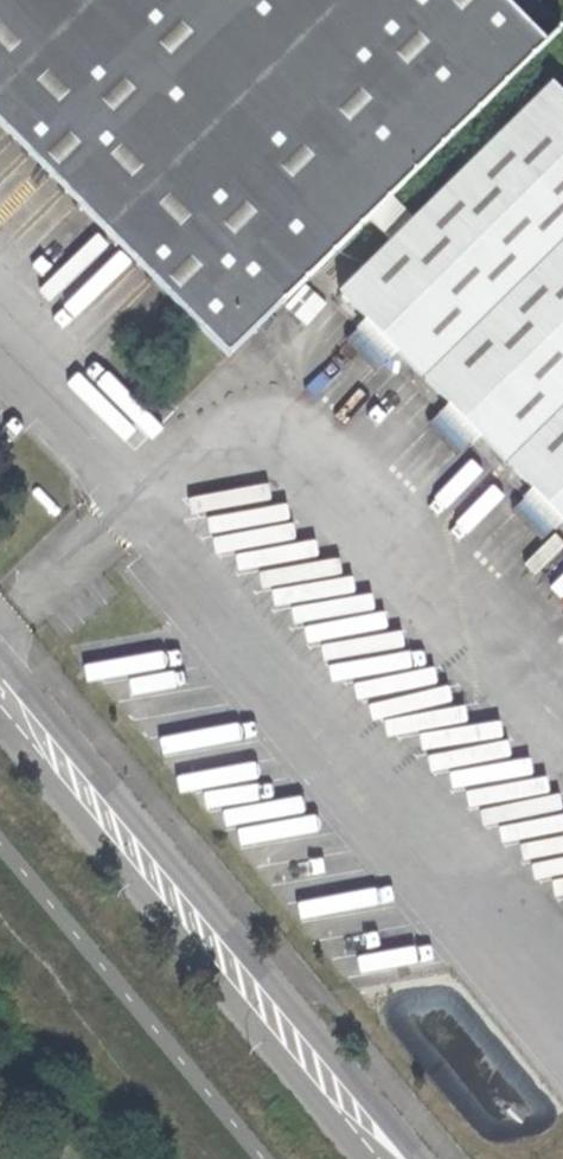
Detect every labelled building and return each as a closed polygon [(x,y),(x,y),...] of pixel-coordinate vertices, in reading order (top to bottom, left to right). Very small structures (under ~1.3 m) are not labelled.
[(562,24),(539,0),(0,0),(0,128),(226,356),(369,220),(389,200),(562,24)] [(550,87),(410,224),(389,200),(369,220),(390,243),(330,303),(562,539),(562,100),(550,87)]
